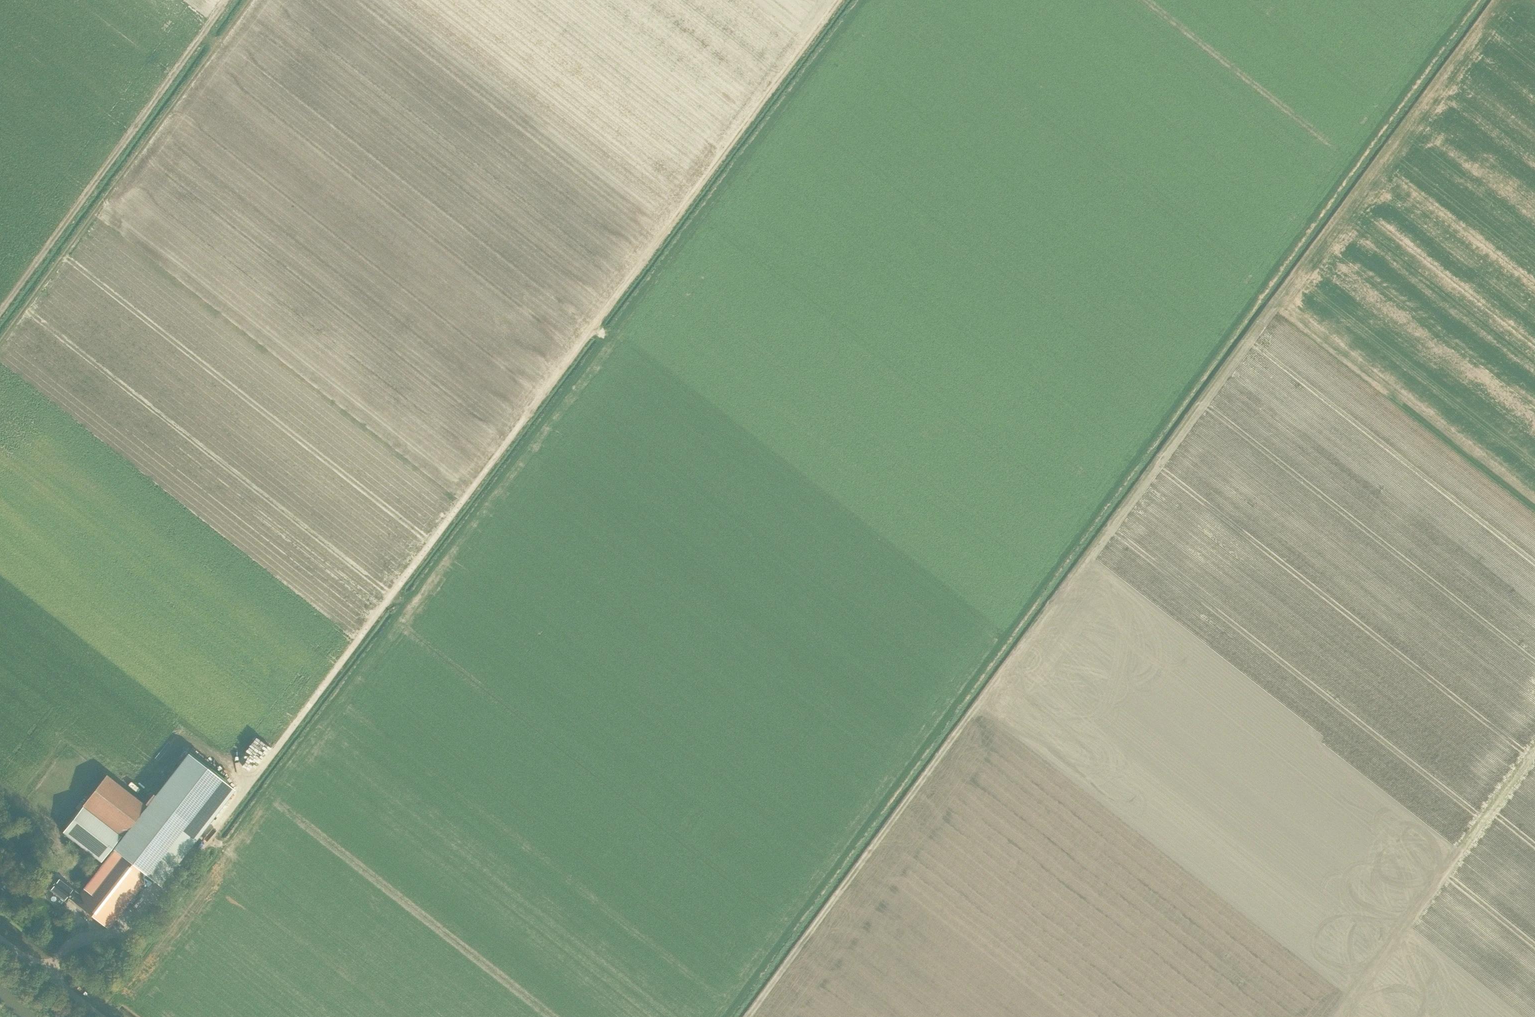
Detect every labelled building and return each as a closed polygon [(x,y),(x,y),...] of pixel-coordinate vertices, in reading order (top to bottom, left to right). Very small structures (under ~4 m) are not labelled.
[(252,759),(263,745),(254,737),(242,752),(252,759)] [(235,789),(187,752),(154,794),(193,824),(203,831),(235,789)] [(49,888),(66,902),(70,898),(73,900),(73,901),(111,931),(193,824),(154,794),(146,805),(107,775),(63,832),(102,862),(94,873),(78,894),(74,891),(75,891),(58,877),(49,888)] [(13,881),(1,896),(6,900),(18,885),(13,881)] [(38,913),(42,908),(37,903),(32,908),(38,913)]
